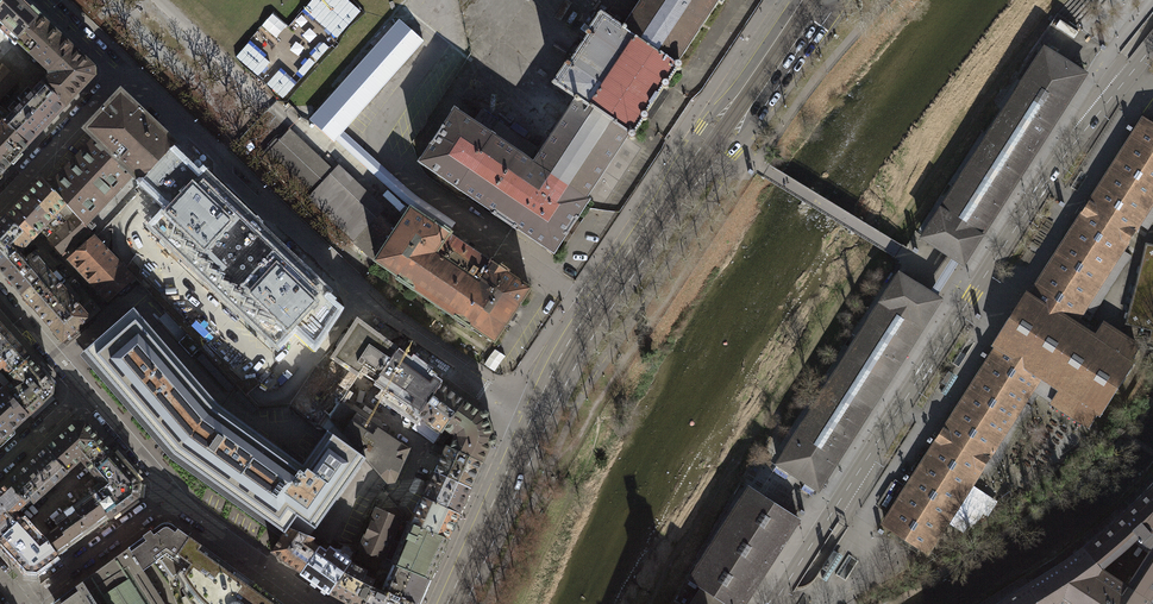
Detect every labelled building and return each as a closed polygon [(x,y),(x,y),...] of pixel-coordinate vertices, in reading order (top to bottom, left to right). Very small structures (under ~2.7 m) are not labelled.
[(0,6),(0,31),(10,40),(15,45),(17,43),(40,19),(34,13),(20,0),(6,0),(0,6)] [(304,9),(336,38),(361,12),(348,0),(312,0),(304,9)] [(625,27),(624,27),(622,30),(604,17),(601,15),(599,18),(589,33),(586,36),(589,38),(570,66),(567,64),(565,68),(566,68),(556,83),(555,83),(553,86),(556,88),(556,87),(575,100),(573,103),(574,103),(546,145),(547,145),(534,164),(528,161),(472,123),(454,111),(418,164),(422,166),(493,214),(492,215),(496,217),(496,216),(513,228),(512,228),(516,230),(516,229),(554,255),(590,201),(586,199),(628,137),(628,139),(631,141),(633,140),(635,138),(634,135),(643,121),(643,122),(646,121),(647,119),(647,116),(646,115),(655,102),(663,89),(664,90),(667,90),(669,87),(668,85),(668,84),(677,71),(680,71),(681,69),(681,66),(679,65),(676,65),(718,3),(721,5),(725,0),(643,0),(625,27)] [(287,26),(274,14),(264,26),(277,38),(287,26)] [(48,73),(72,49),(40,19),(17,43),(48,73)] [(401,20),(311,120),(336,142),(344,133),(423,42),(401,20)] [(329,47),(323,42),(311,56),(317,61),(329,47)] [(270,63),(248,44),(236,57),(258,77),(270,63)] [(41,85),(65,107),(93,77),(93,69),(72,49),(48,73),(48,77),(41,85)] [(1045,49),(922,238),(943,251),(963,264),(1025,170),(1086,75),(1065,62),(1045,49)] [(315,63),(309,58),(297,71),(303,76),(315,63)] [(2,66),(0,68),(0,99),(17,81),(2,66)] [(295,85),(278,71),(267,84),(283,99),(295,85)] [(27,147),(65,107),(41,85),(27,100),(22,95),(18,99),(23,104),(19,107),(20,108),(12,116),(0,106),(0,119),(3,122),(27,147)] [(96,139),(49,188),(65,205),(75,216),(84,225),(133,174),(142,182),(171,151),(175,147),(166,139),(128,103),(121,96),(87,131),(95,138),(96,139)] [(472,123),(528,161),(538,147),(481,109),(472,123)] [(884,523),(906,537),(928,551),(979,471),(987,459),(995,464),(1024,419),(1016,414),(1024,402),(1025,399),(1032,404),(1039,392),(1045,395),(1089,424),(1096,412),(1097,412),(1096,413),(1100,415),(1102,412),(1101,411),(1131,365),(1132,365),(1134,362),(1131,360),(1130,361),(1129,360),(1137,348),(1103,326),(1096,338),(1092,336),(1096,330),(1081,320),(1077,326),(1073,324),(1084,308),(1122,249),(1138,224),(1152,201),(1152,127),(1143,121),(1086,210),(1031,297),(1029,296),(1030,295),(1026,293),(1024,296),(1025,297),(1015,313),(1014,312),(1009,319),(1005,326),(1006,327),(995,343),(992,346),(996,348),(996,347),(997,348),(993,355),(942,435),(884,523)] [(3,122),(0,124),(0,164),(6,170),(27,147),(3,122)] [(264,158),(312,202),(349,238),(353,242),(386,211),(340,165),(335,171),(290,130),(264,158)] [(436,224),(450,233),(456,224),(419,199),(412,193),(344,133),(336,142),(412,208),(436,224)] [(315,346),(339,311),(329,301),(324,296),(328,293),(211,182),(203,175),(199,178),(182,162),(176,156),(171,151),(142,182),(148,188),(154,194),(169,209),(172,211),(168,215),(166,213),(153,227),(277,346),(291,331),(289,329),(293,325),(315,346)] [(1083,174),(1081,172),(1072,187),(1074,188),(1074,187),(1083,174)] [(9,213),(6,217),(31,242),(36,237),(51,220),(65,205),(49,188),(41,180),(9,213)] [(1138,224),(1148,230),(1152,222),(1152,201),(1138,224)] [(345,243),(349,238),(312,202),(307,207),(345,243)] [(434,225),(411,210),(375,262),(399,278),(398,280),(470,328),(471,326),(494,342),(530,290),(506,274),(508,272),(492,261),(481,255),(450,233),(436,224),(434,225)] [(353,242),(374,261),(395,229),(394,227),(397,222),(386,211),(353,242)] [(75,216),(48,239),(52,244),(62,255),(90,231),(84,225),(75,216)] [(18,252),(19,254),(31,242),(6,217),(0,223),(0,268),(18,252)] [(132,283),(136,279),(96,237),(70,260),(108,299),(130,280),(132,283)] [(1146,243),(1125,325),(1152,332),(1152,327),(1130,321),(1146,260),(1152,262),(1152,245),(1146,243)] [(1131,256),(1122,249),(1084,308),(1093,315),(1131,256)] [(19,254),(18,252),(0,268),(0,271),(11,283),(22,296),(49,272),(33,254),(25,260),(19,254)] [(139,253),(131,260),(140,269),(148,262),(139,253)] [(1146,260),(1130,321),(1152,327),(1152,262),(1146,260)] [(90,319),(49,272),(22,296),(45,323),(62,343),(90,319)] [(899,274),(777,464),(798,477),(819,490),(880,395),(941,300),(920,287),(899,274)] [(174,454),(228,493),(266,439),(218,405),(134,308),(84,351),(135,409),(174,454)] [(358,322),(333,358),(359,375),(361,373),(375,382),(397,351),(358,322)] [(9,374),(29,358),(25,353),(0,325),(0,369),(3,367),(9,374)] [(421,413),(442,383),(397,351),(375,382),(421,413)] [(963,353),(961,352),(954,363),(958,366),(966,355),(963,353)] [(45,377),(29,358),(9,374),(15,381),(4,389),(28,416),(52,394),(53,385),(45,377)] [(329,417),(339,403),(340,403),(343,399),(344,400),(350,391),(349,390),(353,384),(355,380),(359,375),(333,358),(330,363),(328,367),(309,394),(316,402),(329,417)] [(946,386),(954,374),(949,371),(941,383),(946,386)] [(946,396),(958,376),(954,374),(946,386),(942,393),(946,396)] [(445,428),(465,401),(442,383),(421,413),(420,416),(442,432),(445,428)] [(5,438),(28,416),(4,389),(3,389),(0,392),(0,443),(5,438)] [(450,447),(450,448),(482,462),(490,446),(490,445),(491,445),(495,444),(496,439),(493,437),(492,437),(491,432),(490,426),(488,422),(486,418),(487,417),(488,414),(485,411),(481,412),(480,412),(465,401),(445,428),(445,429),(453,435),(454,438),(450,447)] [(329,417),(316,402),(303,414),(327,431),(365,458),(365,457),(388,482),(394,481),(409,449),(378,429),(381,424),(373,418),(370,423),(340,403),(339,403),(329,417)] [(1036,410),(1024,402),(1016,414),(1024,419),(995,464),(987,459),(979,471),(991,479),(1036,410)] [(91,471),(112,453),(96,435),(86,423),(74,423),(46,448),(68,471),(81,459),(91,471)] [(303,465),(266,439),(228,493),(284,533),(289,527),(297,515),(316,528),(318,525),(327,532),(339,516),(329,509),(359,467),(362,463),(365,458),(327,431),(324,436),(303,465)] [(480,467),(482,462),(450,448),(447,446),(444,452),(443,456),(435,472),(471,488),(478,472),(480,467)] [(7,483),(26,503),(26,502),(27,502),(31,499),(33,502),(59,479),(63,475),(68,471),(46,448),(42,452),(37,456),(7,483)] [(112,453),(91,471),(101,483),(90,491),(91,493),(109,518),(137,497),(138,483),(128,472),(112,453)] [(435,472),(423,498),(459,514),(469,493),(471,488),(435,472)] [(21,519),(15,512),(26,503),(7,483),(0,490),(0,538),(21,519)] [(1148,489),(1131,506),(1108,528),(1084,547),(1102,569),(1127,549),(1138,538),(1144,544),(1148,547),(1151,549),(1139,568),(1136,572),(1134,576),(1128,585),(1127,586),(1152,602),(1152,600),(1152,484),(1148,489)] [(690,579),(693,581),(702,586),(691,603),(744,603),(796,523),(797,523),(799,520),(796,518),(795,519),(773,504),(751,490),(752,490),(749,488),(747,491),(692,576),(690,579)] [(109,518),(91,493),(54,520),(58,526),(51,531),(48,534),(44,536),(58,555),(62,552),(65,550),(92,530),(109,518)] [(450,534),(459,514),(423,498),(412,523),(411,524),(448,539),(450,534)] [(360,549),(383,559),(397,525),(400,518),(377,509),(360,549)] [(311,535),(316,528),(297,515),(289,527),(311,535)] [(44,536),(40,539),(21,518),(21,519),(0,538),(0,541),(14,557),(27,570),(36,571),(58,555),(44,536)] [(445,546),(448,539),(411,524),(412,523),(410,521),(407,529),(392,564),(430,579),(445,546)] [(283,603),(274,597),(211,552),(195,541),(189,537),(172,524),(169,523),(166,523),(164,523),(161,524),(150,532),(140,539),(134,543),(129,547),(143,570),(150,566),(156,561),(160,558),(173,577),(176,574),(180,580),(182,583),(186,590),(189,594),(192,598),(197,603),(283,603)] [(383,559),(392,564),(407,529),(397,525),(383,559)] [(294,567),(301,572),(318,547),(311,542),(314,536),(311,535),(289,527),(284,533),(271,551),(294,567)] [(129,547),(75,586),(54,601),(56,603),(165,603),(143,570),(129,547)] [(323,587),(330,592),(351,563),(330,548),(326,553),(318,547),(301,572),(323,587)] [(1152,602),(1127,586),(1128,585),(1102,569),(1084,547),(1065,561),(1028,584),(1041,603),(1150,603),(1152,602)] [(430,579),(392,564),(383,559),(360,549),(356,558),(378,569),(379,566),(392,570),(384,589),(417,603),(418,603),(427,585),(430,579)] [(838,554),(833,551),(822,569),(827,572),(838,554)] [(843,556),(839,553),(838,554),(827,572),(822,579),(826,582),(843,556)] [(851,557),(849,556),(837,574),(839,576),(850,560),(851,557)] [(371,587),(372,587),(375,581),(365,576),(367,572),(351,563),(330,592),(351,603),(363,603),(371,587)] [(1028,584),(997,603),(1041,603),(1028,584)] [(384,589),(382,592),(372,587),(371,587),(363,603),(417,603),(384,589)]
